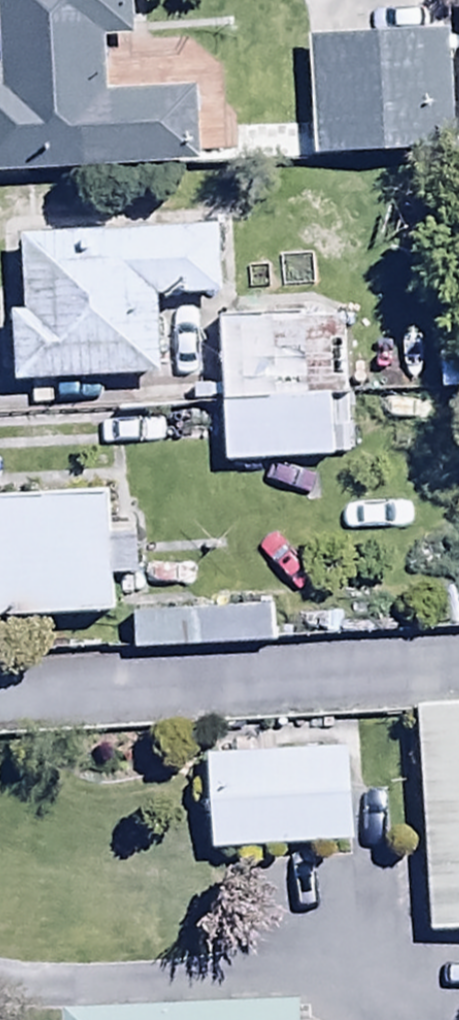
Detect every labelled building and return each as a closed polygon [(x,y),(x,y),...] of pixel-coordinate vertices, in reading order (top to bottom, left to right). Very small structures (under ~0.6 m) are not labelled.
[(197,173),(194,90),(106,92),(105,39),(134,38),(133,0),(0,0),(0,178),(197,173)] [(310,36),(313,156),(453,153),(451,33),(310,36)] [(302,128),(234,129),(234,161),(302,160),(302,128)] [(10,316),(12,382),(159,378),(157,297),(218,295),(216,230),(20,236),(23,316),(10,316)] [(221,405),(334,403),(333,322),(219,324),(221,405)] [(334,403),(221,405),(222,466),(335,464),(334,403)] [(112,618),(107,493),(0,497),(0,623),(112,618)] [(131,614),(133,654),(270,649),(269,610),(131,614)] [(417,707),(427,939),(458,937),(458,705),(417,707)] [(350,753),(207,760),(212,852),(355,845),(350,753)] [(304,1004),(66,1004),(66,1019),(304,1019),(304,1004)]
